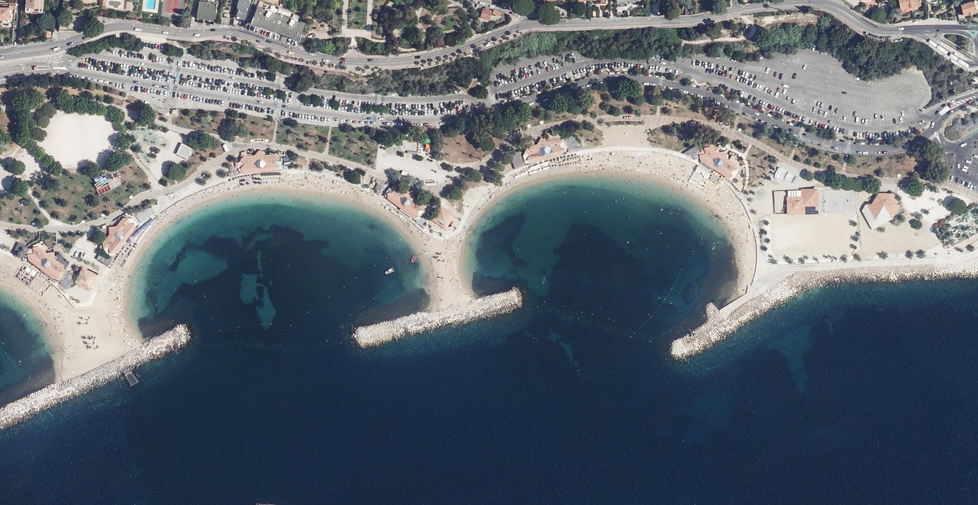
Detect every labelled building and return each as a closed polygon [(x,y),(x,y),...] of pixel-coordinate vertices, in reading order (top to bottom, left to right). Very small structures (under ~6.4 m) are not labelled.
[(43,0),(26,0),(25,12),(31,13),(31,17),(35,17),(35,13),(42,13),(43,0)] [(199,0),(196,15),(219,19),(222,5),(199,0)] [(252,4),(253,2),(248,0),(238,0),(236,8),(238,9),(235,15),(236,18),(246,21),(252,4)] [(300,38),(302,34),(301,33),(305,23),(304,22),(307,17),(302,15),(300,21),(292,18),(294,13),(278,7),(276,12),(261,7),(263,2),(259,0),(259,1),(257,0),(254,0),(253,2),(252,4),(257,5),(254,16),(253,16),(251,20),(263,24),(286,32),(300,38)] [(920,0),(900,0),(901,8),(906,7),(906,10),(917,8),(917,6),(921,5),(920,0)] [(963,11),(964,14),(970,12),(970,13),(975,11),(977,10),(977,4),(976,4),(975,0),(964,3),(963,0),(960,0),(963,11)] [(15,8),(16,2),(0,2),(0,4),(9,4),(9,6),(0,6),(0,21),(8,22),(8,21),(11,21),(11,15),(9,15),(9,8),(15,8)] [(649,4),(650,16),(658,16),(657,3),(649,4)] [(489,20),(492,11),(484,9),(481,17),(489,20)] [(895,14),(893,23),(899,22),(901,22),(905,20),(903,13),(895,14)] [(532,162),(562,153),(559,145),(562,140),(557,137),(547,140),(541,137),(537,143),(527,146),(525,151),(530,154),(532,162)] [(191,147),(181,142),(176,153),(187,157),(188,154),(190,155),(192,152),(190,151),(191,147)] [(709,146),(703,148),(704,153),(700,160),(726,176),(731,169),(736,168),(735,163),(726,157),(725,150),(717,152),(709,146)] [(275,169),(275,161),(278,157),(275,153),(264,154),(259,149),(254,154),(244,155),(240,159),(244,163),(244,171),(275,169)] [(784,180),(788,171),(781,167),(776,176),(784,180)] [(388,198),(412,216),(417,210),(423,209),(422,203),(414,197),(413,190),(405,191),(397,185),(392,186),(392,191),(387,192),(388,198)] [(384,193),(384,195),(388,198),(387,192),(392,191),(392,186),(388,187),(384,193)] [(788,197),(789,212),(803,212),(803,204),(818,204),(818,189),(803,189),(803,196),(788,197)] [(897,204),(890,192),(879,192),(872,203),(867,203),(875,219),(879,214),(890,214),(892,217),(901,204),(897,204)] [(875,219),(867,203),(862,211),(872,229),(892,218),(892,217),(890,214),(879,214),(875,219)] [(152,205),(134,213),(138,221),(156,214),(152,205)] [(435,223),(450,223),(454,216),(439,206),(430,220),(435,223)] [(135,228),(129,223),(128,217),(123,218),(116,226),(109,226),(110,234),(103,242),(104,247),(109,247),(116,252),(135,228)] [(26,253),(25,256),(28,258),(28,259),(54,278),(58,271),(64,270),(63,265),(55,259),(54,251),(46,252),(38,246),(30,248),(26,253)] [(96,275),(81,268),(73,282),(89,290),(96,275)]
